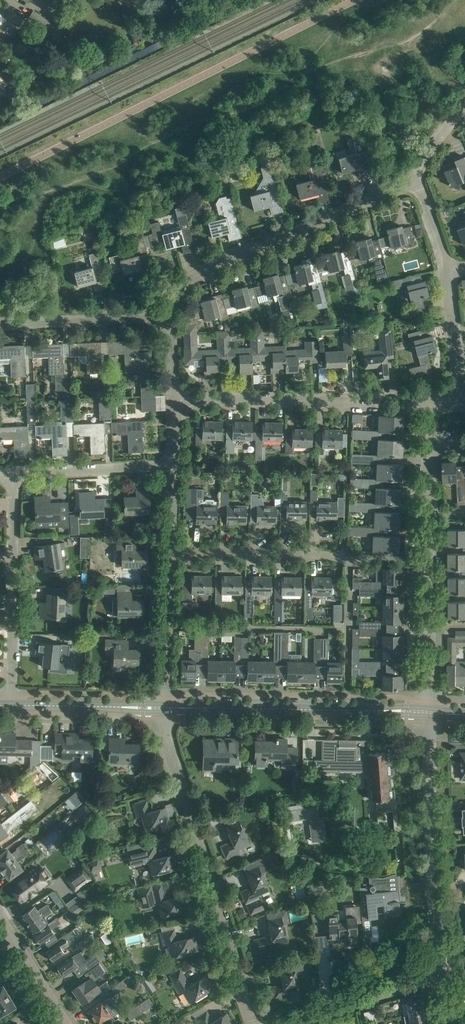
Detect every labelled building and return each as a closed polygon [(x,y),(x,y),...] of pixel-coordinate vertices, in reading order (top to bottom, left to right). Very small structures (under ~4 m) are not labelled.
[(28,17),(42,27),(48,30),(52,24),(33,10),(28,17)] [(6,18),(8,19),(19,26),(23,19),(10,11),(6,18)] [(140,27),(136,35),(153,42),(156,33),(140,27)] [(371,173),(369,164),(364,144),(359,139),(353,140),(356,153),(338,158),(342,173),(357,169),(359,176),(371,173)] [(452,187),(464,181),(464,183),(464,157),(464,156),(443,165),(452,187)] [(314,179),(309,180),(296,183),(300,198),(315,194),(317,202),(329,199),(320,164),(311,166),(314,179)] [(283,211),(281,201),(277,188),(272,168),(264,170),(267,183),(261,192),(250,195),(254,210),(269,206),(271,214),(283,211)] [(229,240),(241,237),(230,197),(222,199),(226,217),(208,222),(212,237),(227,233),(229,240)] [(195,249),(193,240),(186,214),(177,216),(180,226),(161,231),(159,221),(150,223),(153,233),(148,234),(152,246),(164,243),(166,249),(181,245),(183,252),(195,249)] [(456,223),(464,244),(464,219),(456,223)] [(380,248),(381,248),(390,245),(391,248),(405,244),(406,248),(414,246),(409,226),(402,228),(401,225),(386,229),(388,236),(378,238),(380,248)] [(141,278),(153,275),(142,234),(133,237),(138,255),(125,258),(124,253),(109,257),(113,272),(122,270),(124,274),(139,270),(141,278)] [(378,238),(371,240),(370,237),(355,241),(357,248),(347,250),(349,260),(350,260),(359,257),(360,260),(368,258),(369,262),(375,261),(376,266),(374,266),(378,283),(389,280),(386,269),(383,269),(381,259),(383,258),(381,248),(380,248),(378,238)] [(345,275),(343,275),(346,285),(356,283),(350,260),(349,260),(347,250),(340,252),(339,249),(324,253),(326,260),(316,262),(318,272),(319,272),(328,269),(329,272),(343,268),(345,275)] [(107,287),(98,252),(89,254),(92,266),(74,271),(78,286),(93,282),(95,290),(107,287)] [(315,260),(293,265),(295,272),(285,274),(287,284),(288,284),(297,281),(298,284),(308,281),(309,285),(311,284),(313,290),(312,290),(315,303),(326,301),(319,272),(318,272),(316,262),(315,260)] [(287,284),(285,274),(278,276),(277,274),(262,277),(264,284),(254,287),(257,296),(266,293),(267,296),(282,292),(283,299),(281,300),(283,308),(288,306),(289,309),(294,308),(290,294),(288,284),(287,284)] [(422,281),(420,274),(401,279),(403,286),(406,286),(410,300),(412,299),(415,310),(424,307),(422,297),(428,295),(425,280),(422,281)] [(366,280),(358,282),(360,289),(367,287),(366,280)] [(259,306),(257,296),(254,287),(247,288),(246,286),(231,289),(233,296),(223,299),(226,308),(236,305),(236,308),(251,304),(251,308),(259,306)] [(205,318),(205,320),(220,316),(221,320),(228,318),(226,308),(223,299),(216,300),(215,298),(201,302),(202,308),(192,311),(193,314),(194,320),(196,320),(205,318)] [(370,319),(378,318),(377,311),(369,312),(370,319)] [(184,316),(185,324),(196,324),(196,320),(194,320),(193,314),(184,316)] [(183,335),(196,333),(196,324),(185,324),(183,325),(183,328),(183,335)] [(420,365),(409,368),(411,377),(432,373),(427,352),(435,350),(432,335),(429,336),(427,328),(407,333),(409,341),(413,340),(420,365)] [(381,350),(363,352),(364,367),(377,366),(378,378),(388,377),(386,358),(393,357),(390,329),(378,331),(381,350)] [(251,347),(231,349),(230,332),(217,332),(218,349),(219,362),(239,361),(240,374),(253,373),(252,361),(251,347)] [(196,333),(183,335),(185,364),(194,364),(194,359),(206,359),(206,370),(204,371),(204,376),(212,375),(212,371),(219,370),(219,362),(218,349),(197,350),(197,346),(196,333)] [(345,355),(352,355),(351,345),(351,335),(343,336),(344,350),(325,351),(326,366),(345,365),(345,355)] [(140,382),(141,396),(155,395),(155,380),(151,380),(151,377),(151,373),(151,370),(150,351),(139,352),(139,340),(114,341),(111,341),(108,341),(108,354),(124,353),(125,372),(139,371),(139,382),(140,382)] [(285,350),(285,346),(264,347),(264,340),(251,341),(251,347),(252,361),(260,360),(260,356),(272,355),(273,367),(270,367),(271,372),(278,372),(278,367),(285,367),(285,350)] [(319,361),(318,340),(305,341),(305,349),(285,350),(285,367),(285,371),(293,371),(293,376),(301,375),(301,370),(298,370),(298,358),(310,358),(310,362),(319,361)] [(70,343),(70,356),(86,355),(87,373),(102,373),(101,341),(76,343),(76,342),(73,342),(73,343),(70,343)] [(35,344),(32,344),(32,357),(48,357),(49,375),(56,375),(57,397),(64,396),(64,399),(72,399),(72,382),(64,382),(63,343),(38,344),(35,344)] [(11,363),(11,376),(26,376),(25,345),(0,346),(0,364),(11,363)] [(318,380),(327,380),(327,366),(318,367),(318,380)] [(102,381),(102,397),(111,397),(110,380),(102,381)] [(26,384),(26,401),(34,400),(34,383),(26,384)] [(155,395),(141,396),(142,411),(156,410),(155,395)] [(111,414),(111,397),(102,397),(103,414),(111,414)] [(73,415),(72,399),(64,399),(65,416),(73,415)] [(35,417),(34,400),(26,401),(27,417),(35,417)] [(361,428),(361,414),(353,414),(352,428),(361,428)] [(403,432),(404,416),(379,415),(378,431),(381,432),(403,432)] [(45,425),(35,425),(36,438),(52,437),(52,456),(67,455),(67,436),(66,424),(65,424),(62,424),(62,422),(54,422),(54,419),(45,420),(45,425)] [(142,421),(111,422),(112,435),(128,434),(128,452),(143,452),(142,421)] [(203,439),(222,439),(222,421),(202,421),(202,430),(196,430),(196,446),(202,446),(203,439)] [(73,423),(74,436),(90,436),(90,454),(105,453),(105,443),(104,422),(73,423)] [(226,431),(226,441),(226,446),(226,452),(234,452),(234,440),(252,440),(252,432),(252,422),(232,422),(232,426),(232,431),(226,431)] [(256,447),(256,459),(265,459),(265,446),(263,446),(263,440),(282,440),(282,433),(282,423),(262,422),(262,431),(256,431),(256,441),(256,447)] [(14,439),(14,457),(29,456),(28,425),(0,427),(0,439),(14,439)] [(292,446),(309,447),(312,447),(312,429),(292,429),(292,438),(286,438),(286,453),(292,453),(292,446)] [(322,447),(332,447),(342,447),(342,430),(322,429),(322,439),(316,438),(316,448),(316,454),(322,454),(322,447)] [(352,430),(352,438),(377,439),(377,455),(380,456),(402,457),(403,440),(381,439),(381,432),(378,431),(352,430)] [(351,454),(351,462),(376,463),(376,479),(376,480),(379,480),(401,481),(402,464),(380,463),(380,456),(377,455),(351,454)] [(458,504),(464,504),(463,467),(457,467),(456,462),(443,462),(443,467),(443,469),(444,482),(457,481),(458,504)] [(350,478),(350,486),(375,487),(374,503),(374,504),(384,504),(400,505),(401,488),(379,487),(379,480),(376,480),(376,479),(350,478)] [(150,512),(148,487),(136,488),(137,496),(125,497),(125,496),(124,496),(125,513),(150,512)] [(217,506),(217,501),(214,501),(213,499),(206,499),(205,501),(203,501),(203,488),(187,488),(186,514),(196,514),(196,522),(216,523),(216,514),(220,514),(221,506),(217,506)] [(345,498),(337,498),(337,502),(327,502),(317,502),(317,490),(311,490),(311,500),(310,510),(316,510),(316,519),(336,519),(336,515),(344,515),(344,511),(345,498)] [(221,506),(220,514),(226,515),(226,523),(246,523),(246,514),(250,514),(250,506),(227,505),(227,504),(228,504),(229,491),(221,491),(221,506)] [(104,516),(103,508),(103,498),(102,498),(94,499),(94,492),(80,493),(80,492),(79,492),(81,517),(104,516)] [(251,493),(250,506),(250,514),(256,514),(256,523),(276,524),(276,506),(257,506),(257,493),(251,493)] [(287,494),(281,494),(280,509),(286,509),(286,519),(306,519),(307,501),(287,501),(287,494)] [(35,496),(36,521),(59,520),(59,527),(68,526),(69,526),(69,512),(59,512),(58,502),(58,503),(49,503),(49,496),(36,497),(35,496)] [(374,504),(374,503),(349,502),(349,510),(374,511),(373,527),(373,528),(377,528),(399,529),(399,512),(384,512),(384,504),(374,504)] [(373,536),(372,552),(398,553),(398,536),(377,535),(377,528),(373,528),(373,527),(348,526),(347,535),(373,536)] [(448,529),(448,546),(464,546),(464,529),(448,529)] [(123,566),(147,566),(147,550),(146,550),(146,551),(135,551),(135,536),(116,536),(117,557),(122,557),(123,566)] [(81,537),(80,548),(89,549),(90,537),(81,537)] [(55,569),(55,568),(63,567),(59,543),(34,546),(36,558),(44,557),(46,569),(46,570),(53,568),(53,569),(55,569)] [(448,553),(449,570),(464,570),(464,553),(448,553)] [(352,589),(359,589),(396,589),(398,589),(398,582),(402,583),(402,569),(397,569),(397,568),(395,568),(395,569),(383,569),(383,581),(359,581),(359,578),(352,578),(352,589)] [(211,593),(211,586),(211,576),(191,575),(191,579),(182,579),(182,613),(192,613),(192,593),(211,593)] [(221,585),(215,585),(215,616),(221,616),(222,593),(241,594),(241,576),(221,576),(221,585)] [(245,585),(245,601),(252,601),(252,594),(271,594),(271,577),(251,576),(251,586),(245,585)] [(281,586),(275,586),(275,624),(281,624),(282,594),(301,595),(301,577),(281,577),(281,586)] [(311,586),(309,586),(305,586),(305,607),(312,607),(312,595),(331,595),(331,599),(341,599),(341,583),(331,583),(331,577),(311,577),(311,586)] [(449,577),(449,594),(464,594),(464,577),(449,577)] [(359,589),(359,595),(359,596),(382,596),(382,609),(402,610),(402,595),(396,595),(396,590),(359,589)] [(118,598),(113,598),(113,616),(118,616),(143,616),(143,600),(142,600),(131,600),(131,591),(118,591),(118,598)] [(65,595),(57,594),(47,594),(47,595),(48,595),(47,603),(40,602),(40,616),(39,616),(39,617),(64,618),(65,595)] [(449,601),(449,618),(464,618),(464,601),(449,601)] [(333,622),(341,623),(341,604),(333,604),(333,622)] [(402,610),(382,609),(382,621),(359,621),(359,628),(396,629),(396,622),(402,622),(402,610)] [(382,649),(402,649),(402,635),(396,635),(396,629),(359,628),(359,635),(382,636),(382,649)] [(281,638),(281,677),(287,677),(287,680),(300,681),(301,661),(288,661),(288,632),(281,632),(281,638)] [(201,675),(201,673),(201,636),(194,636),(194,649),(188,649),(188,650),(189,650),(189,659),(181,659),(181,672),(180,674),(181,674),(181,679),(195,679),(195,675),(201,675)] [(221,680),(221,660),(208,660),(208,637),(201,636),(201,673),(201,675),(207,675),(207,679),(221,680)] [(240,676),(240,674),(241,637),(234,637),(234,660),(221,660),(221,680),(234,680),(234,676),(240,676)] [(241,637),(240,674),(240,676),(247,676),(247,680),(260,680),(260,661),(248,660),(248,637),(241,637)] [(448,684),(464,685),(464,661),(456,661),(456,645),(464,645),(464,637),(456,637),(448,637),(448,638),(448,644),(448,684)] [(274,676),(281,677),(281,638),(274,638),(273,661),(260,661),(260,680),(274,680),(274,676)] [(313,661),(301,661),(300,681),(314,681),(314,677),(320,677),(321,638),(314,638),(313,661)] [(327,677),(327,681),(340,681),(340,676),(341,676),(341,674),(340,674),(341,662),(328,662),(328,638),(321,638),(320,677),(327,677)] [(139,665),(139,649),(138,649),(138,650),(127,649),(127,640),(106,640),(106,647),(114,647),(114,665),(139,665)] [(67,673),(70,644),(36,641),(35,653),(43,654),(42,666),(49,667),(48,671),(67,673)] [(359,668),(396,669),(396,662),(401,662),(402,649),(382,649),(382,661),(359,661),(359,668)] [(382,675),(382,688),(394,688),(394,689),(396,689),(396,688),(401,688),(401,675),(395,675),(396,669),(359,668),(351,668),(351,675),(382,675)] [(40,762),(40,755),(40,745),(31,745),(31,740),(20,740),(20,742),(15,742),(15,733),(0,732),(0,755),(30,756),(30,771),(40,763),(40,762)] [(55,752),(55,754),(62,754),(62,759),(72,760),(72,756),(80,756),(92,756),(92,739),(79,739),(73,739),(73,734),(56,733),(55,743),(55,746),(55,752)] [(129,760),(129,765),(139,765),(139,744),(120,744),(120,738),(110,738),(109,763),(119,763),(119,760),(129,760)] [(231,770),(240,770),(240,755),(237,755),(238,738),(226,738),(225,742),(216,742),(216,740),(204,739),(203,763),(215,764),(215,763),(231,763),(231,770)] [(296,767),(297,748),(286,748),(286,739),(278,739),(278,738),(276,738),(276,741),(256,741),(255,765),(266,765),(266,758),(290,758),(289,767),(296,767)] [(396,816),(394,789),(393,789),(394,790),(391,790),(390,775),(394,775),(393,768),(390,768),(388,747),(388,754),(385,755),(385,752),(369,753),(369,754),(364,754),(364,740),(365,740),(314,739),(314,740),(323,740),(323,760),(314,760),(316,760),(315,771),(314,771),(314,772),(339,772),(339,771),(370,771),(372,800),(376,800),(377,823),(378,823),(377,811),(392,810),(395,838),(393,814),(395,814),(396,816)] [(53,746),(41,746),(41,759),(52,759),(53,746)] [(77,790),(65,801),(73,810),(85,800),(77,790)] [(145,828),(160,824),(162,831),(176,827),(173,818),(169,819),(165,807),(150,811),(147,799),(133,804),(137,818),(142,816),(145,828)] [(0,823),(0,843),(11,835),(9,831),(38,809),(31,800),(0,823)] [(85,802),(71,815),(78,823),(92,810),(85,802)] [(49,803),(35,813),(40,820),(54,809),(49,803)] [(320,807),(289,810),(290,822),(309,820),(311,841),(324,840),(323,829),(320,829),(319,822),(321,822),(320,807)] [(236,814),(221,815),(232,841),(221,846),(227,859),(240,853),(238,849),(249,844),(236,814)] [(172,854),(157,858),(153,840),(127,847),(132,866),(144,863),(149,862),(152,874),(176,869),(172,854)] [(10,854),(7,850),(0,855),(0,870),(21,855),(20,854),(27,849),(23,843),(16,849),(17,850),(10,854)] [(0,870),(3,874),(7,879),(21,869),(16,863),(30,853),(27,849),(20,854),(21,855),(0,870)] [(252,887),(241,891),(251,915),(260,911),(264,909),(258,895),(269,891),(261,873),(279,866),(280,865),(275,854),(274,854),(256,861),(243,867),(246,872),(252,887)] [(98,858),(88,862),(91,869),(101,865),(98,858)] [(17,883),(11,888),(20,901),(29,895),(30,896),(35,893),(34,891),(42,885),(45,888),(52,883),(48,878),(45,881),(35,867),(16,881),(17,883)] [(82,868),(67,879),(75,891),(91,879),(82,868)] [(369,876),(369,877),(369,882),(371,882),(371,884),(369,885),(369,887),(359,888),(362,917),(368,917),(368,918),(377,918),(376,905),(383,904),(385,917),(399,916),(398,901),(396,901),(396,897),(398,897),(397,890),(389,891),(388,878),(369,876)] [(142,908),(153,905),(158,904),(161,916),(186,910),(182,895),(167,899),(163,881),(137,887),(142,908)] [(81,890),(77,893),(78,894),(82,901),(86,898),(82,891),(81,890)] [(61,900),(57,903),(60,908),(64,905),(65,905),(64,904),(61,900)] [(80,900),(69,908),(74,914),(85,907),(80,900)] [(24,920),(27,924),(50,908),(47,904),(38,911),(35,906),(21,915),(22,916),(22,918),(23,920),(24,920)] [(52,912),(50,908),(27,924),(29,927),(29,929),(30,931),(32,931),(33,932),(48,922),(44,917),(52,912)] [(64,914),(68,921),(74,917),(70,910),(64,914)] [(286,910),(266,915),(271,935),(254,939),(257,954),(277,949),(276,944),(288,941),(282,919),(288,917),(286,910)] [(328,914),(327,914),(327,917),(330,942),(339,941),(339,937),(347,936),(348,945),(358,944),(356,917),(346,917),(346,922),(338,922),(337,913),(328,914)] [(61,922),(58,918),(34,934),(41,944),(54,934),(51,929),(61,922)] [(78,937),(72,928),(62,935),(65,939),(46,952),(52,960),(64,953),(61,949),(68,944),(78,937)] [(168,945),(171,957),(203,949),(198,930),(190,932),(191,937),(177,940),(174,929),(160,932),(163,946),(168,945)] [(324,948),(323,935),(314,936),(315,949),(324,948)] [(89,943),(86,938),(76,945),(80,950),(89,943)] [(80,951),(57,967),(63,975),(73,969),(78,976),(86,970),(106,956),(101,949),(99,949),(95,952),(94,954),(86,960),(80,951)] [(283,984),(271,987),(274,1001),(288,997),(287,993),(299,990),(295,972),(303,970),(301,958),(292,959),(293,965),(279,969),(283,984)] [(100,990),(93,980),(105,971),(99,964),(84,974),(85,975),(88,979),(84,982),(73,990),(82,1003),(100,990)] [(190,1002),(208,991),(211,995),(221,989),(210,972),(190,985),(184,975),(171,982),(179,995),(183,992),(190,1002)] [(147,979),(140,984),(144,989),(151,984),(147,979)] [(122,980),(110,988),(115,994),(126,986),(122,980)] [(15,1006),(2,985),(0,986),(0,1015),(15,1006)] [(404,1016),(409,1015),(427,1011),(425,998),(421,998),(420,992),(408,995),(400,998),(404,1016)] [(108,1012),(115,1007),(108,997),(101,1002),(88,1011),(97,1023),(100,1023),(113,1015),(112,1013),(110,1015),(108,1012)] [(138,1004),(125,1013),(130,1020),(143,1011),(138,1004)] [(381,1020),(377,1008),(370,1011),(374,1023),(381,1020)] [(226,1013),(213,1021),(206,1011),(194,1019),(197,1023),(233,1023),(226,1013)] [(374,1023),(370,1011),(364,1012),(368,1023),(370,1023),(374,1023)] [(409,1015),(411,1023),(427,1023),(430,1023),(427,1011),(409,1015)]
